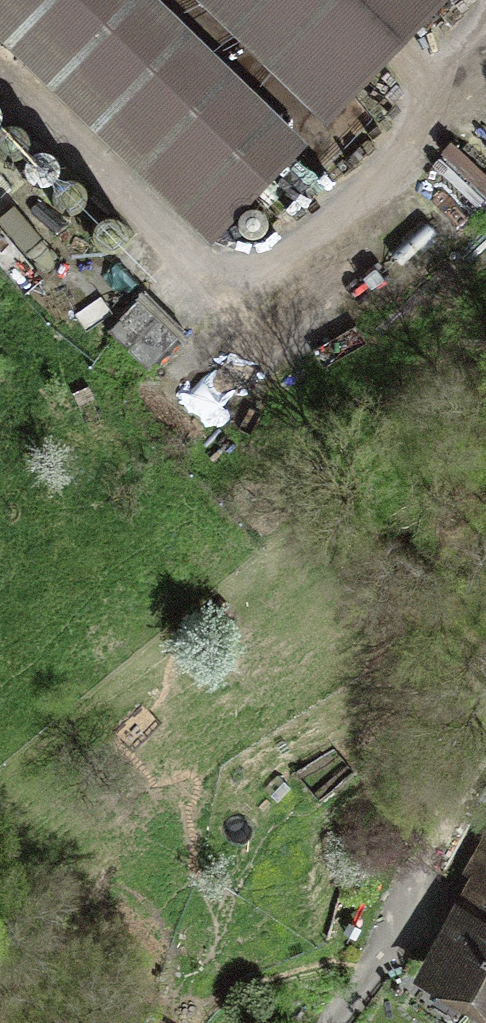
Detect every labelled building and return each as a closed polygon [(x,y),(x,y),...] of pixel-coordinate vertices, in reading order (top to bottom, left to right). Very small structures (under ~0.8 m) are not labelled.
[(183,233),(414,0),(0,0),(0,52),(183,233)] [(32,152),(33,147),(31,141),(28,136),(23,133),(18,131),(12,131),(7,133),(2,136),(0,140),(0,158),(4,162),(9,165),(15,166),(21,165),(26,162),(30,158),(32,152)] [(57,186),(60,181),(60,175),(59,169),(55,164),(51,161),(45,159),(40,159),(34,161),(30,164),(26,169),(25,175),(25,181),(28,186),(32,190),(37,193),(42,194),(48,193),(54,190),(57,186)] [(85,212),(87,207),(87,201),(86,196),(83,191),(78,187),(73,186),(67,185),(61,187),(57,191),(54,196),(52,201),(52,207),(55,213),(59,217),(64,220),(70,221),(76,220),(81,217),(85,212)] [(123,249),(125,243),(125,237),(124,232),(121,227),(116,224),(111,222),(105,222),(99,224),(95,227),(91,232),(90,237),(90,243),(93,249),(97,253),(102,256),(108,257),(114,256),(119,253),(123,249)] [(427,986),(485,1018),(485,877),(472,903),(427,986)]
